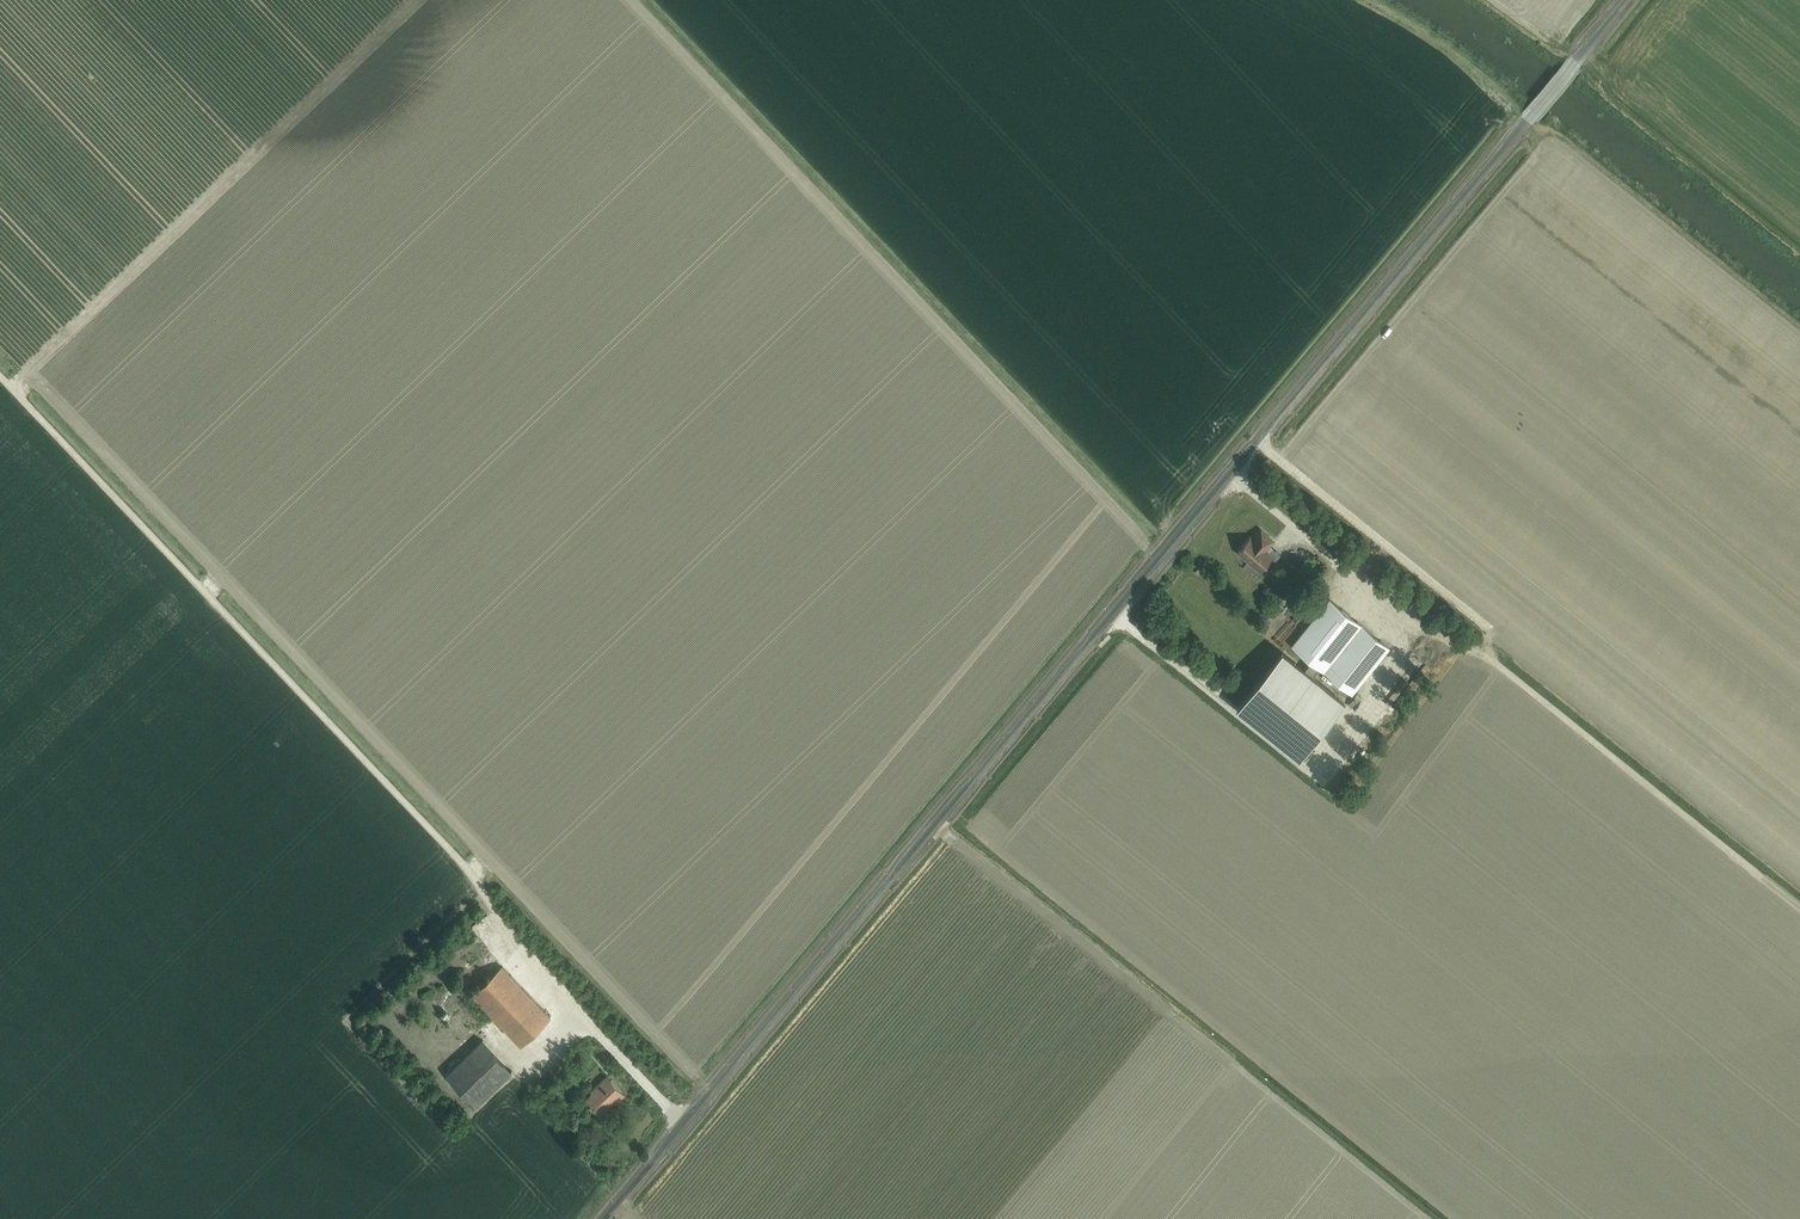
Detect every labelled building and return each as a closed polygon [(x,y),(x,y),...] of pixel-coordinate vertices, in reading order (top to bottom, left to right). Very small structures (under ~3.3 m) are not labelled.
[(1271,555),(1265,549),(1272,540),(1259,529),(1252,537),(1249,535),(1235,552),(1258,571),(1271,555)] [(1292,646),(1312,662),(1304,671),(1313,678),(1320,668),(1358,622),(1330,599),(1292,646)] [(1390,648),(1358,622),(1320,668),(1352,694),(1390,648)] [(1344,703),(1313,678),(1304,671),(1283,654),(1239,707),(1300,757),(1344,703)] [(521,1045),(550,1017),(502,967),(473,995),(521,1045)] [(400,1019),(404,1026),(415,1021),(411,1014),(400,1019)] [(512,1070),(484,1041),(483,1040),(446,1075),(475,1105),(512,1070)] [(617,1102),(624,1095),(607,1076),(591,1091),(593,1093),(586,1099),(600,1114),(615,1100),(617,1102)]
